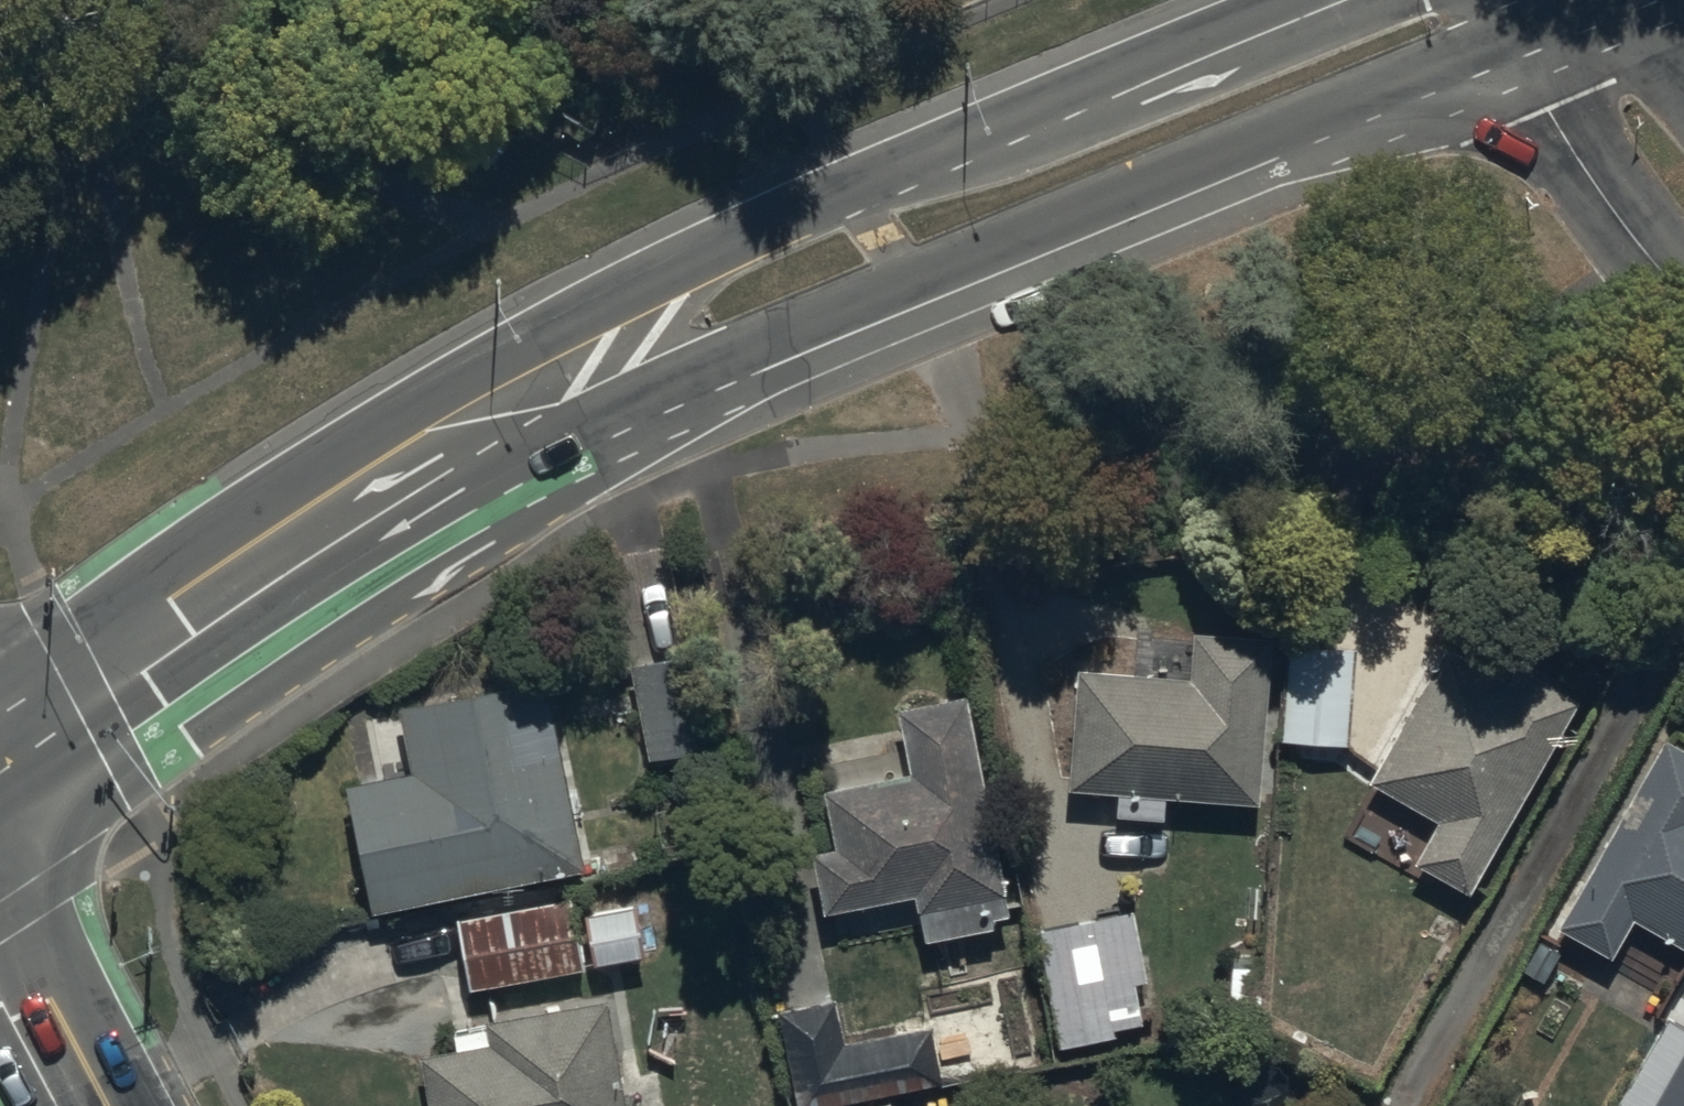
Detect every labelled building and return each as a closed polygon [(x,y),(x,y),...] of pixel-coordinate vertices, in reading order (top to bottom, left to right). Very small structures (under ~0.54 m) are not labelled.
[(1135,637),(1135,662),(1078,662),(1074,776),(1119,778),(1118,804),(1165,806),(1166,784),(1260,789),(1274,622),(1194,621),(1193,637),(1135,637)] [(1357,634),(1288,629),(1281,729),(1349,734),(1357,634)] [(1447,630),(1369,765),(1438,806),(1414,847),(1469,879),(1580,687),(1519,652),(1510,667),(1447,630)] [(704,640),(635,652),(650,744),(722,733),(704,640)] [(550,663),(406,691),(417,760),(350,773),(374,898),(591,855),(550,663)] [(1013,898),(965,680),(895,695),(910,764),(824,780),(834,832),(823,834),(835,897),(917,881),(927,932),(1000,918),(997,901),(1013,898)] [(1664,725),(1557,915),(1609,945),(1630,907),(1683,938),(1683,736),(1664,725)] [(463,903),(474,974),(586,957),(575,886),(463,903)] [(639,893),(587,902),(596,948),(647,939),(639,893)] [(1158,1013),(1132,902),(1035,924),(1062,1036),(1158,1013)] [(424,1041),(435,1105),(635,1105),(615,987),(490,1006),(493,1027),(424,1041)] [(837,987),(781,994),(799,1099),(982,1067),(975,1025),(935,1032),(932,1016),(845,1031),(837,987)] [(1662,1009),(1606,1103),(1610,1105),(1683,1105),(1683,1104),(1683,1022),(1662,1009)]
